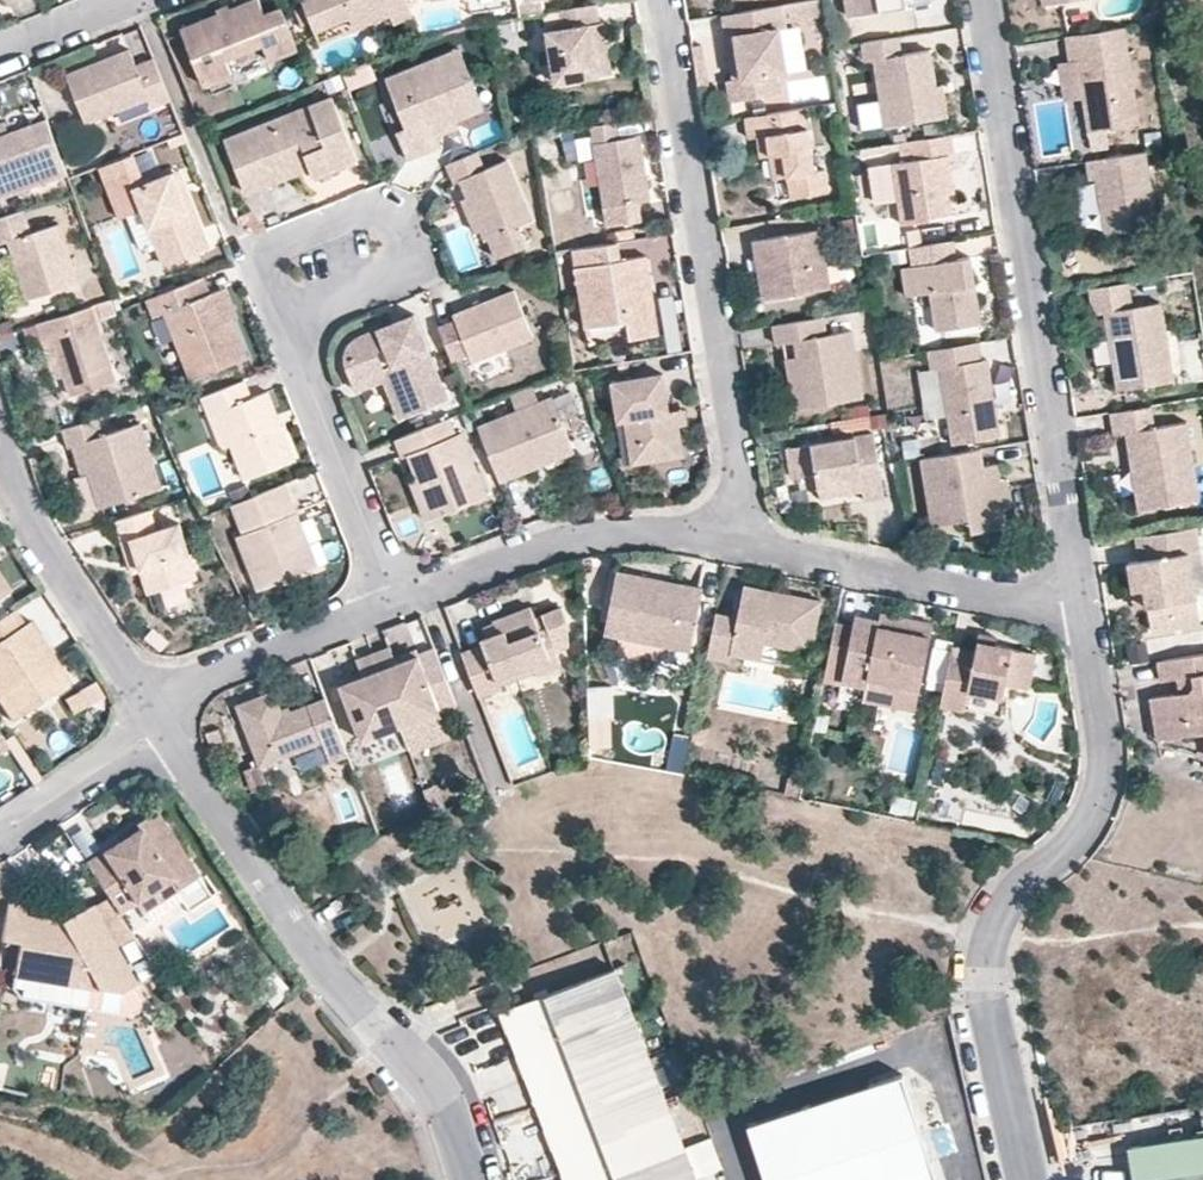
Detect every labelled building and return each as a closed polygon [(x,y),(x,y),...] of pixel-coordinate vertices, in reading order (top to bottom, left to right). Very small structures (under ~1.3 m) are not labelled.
[(227,55),(262,41),(269,57),(298,46),(281,5),(264,12),(260,0),(244,0),(180,25),(204,83),(233,72),(227,55)] [(353,15),(387,1),(392,12),(395,20),(413,13),(408,0),(304,0),(316,29),(353,15)] [(851,12),(908,3),(908,0),(849,0),(851,12)] [(353,15),(357,25),(392,12),(387,1),(353,15)] [(610,70),(608,56),(604,35),(602,20),(600,20),(597,2),(559,8),(562,25),(545,28),(553,80),(610,70)] [(738,33),(741,52),(744,74),(730,76),(733,98),(784,90),(781,68),(787,68),(781,25),(786,23),(784,2),(724,12),(727,34),(738,33)] [(1085,93),(1092,91),(1093,100),(1088,108),(1091,129),(1142,120),(1127,23),(1067,33),(1072,58),(1080,57),(1085,93)] [(731,53),(741,52),(738,33),(727,34),(731,53)] [(862,57),(872,55),(883,123),(942,113),(938,80),(932,44),(902,48),(899,33),(859,40),(862,57)] [(608,56),(615,54),(611,35),(604,35),(608,56)] [(112,57),(114,62),(104,66),(102,61),(69,73),(89,121),(118,110),(150,98),(152,104),(170,98),(154,59),(139,64),(133,48),(112,57)] [(437,135),(434,129),(456,120),(484,108),(475,86),(461,48),(384,76),(392,97),(403,124),(394,128),(406,158),(441,144),(437,135)] [(102,61),(104,66),(114,62),(112,57),(102,61)] [(942,113),(950,112),(944,79),(938,80),(942,113)] [(1088,108),(1093,100),(1092,91),(1085,93),(1088,108)] [(356,156),(330,96),(262,123),(224,137),(237,169),(256,162),(261,174),(288,163),(286,159),(305,152),(310,166),(314,177),(357,160),(356,156)] [(774,151),(786,149),(789,172),(792,195),(830,189),(827,165),(817,167),(814,143),(807,104),(748,114),(750,134),(759,134),(762,153),(774,151)] [(10,131),(0,134),(0,195),(67,170),(48,117),(10,131)] [(606,207),(651,199),(641,133),(619,136),(616,119),(593,122),(606,207)] [(6,120),(0,122),(0,134),(10,131),(6,120)] [(458,127),(456,120),(434,129),(437,135),(458,127)] [(916,156),(892,160),(898,198),(901,220),(951,211),(949,190),(943,155),(951,154),(948,132),(913,138),(916,156)] [(463,177),(470,194),(483,226),(488,237),(492,236),(500,255),(528,244),(521,224),(534,219),(510,156),(487,166),(480,148),(446,162),(453,180),(463,177)] [(1099,175),(1102,193),(1108,192),(1109,201),(1104,208),(1107,230),(1160,222),(1149,148),(1090,157),(1092,175),(1099,175)] [(786,149),(774,151),(776,174),(789,172),(786,149)] [(237,169),(245,190),(310,166),(305,152),(286,159),(288,163),(261,174),(256,162),(237,169)] [(145,185),(132,153),(111,161),(124,193),(131,213),(134,212),(146,207),(161,247),(168,265),(212,247),(190,191),(183,193),(175,172),(145,185)] [(951,154),(943,155),(949,190),(955,189),(951,154)] [(898,198),(892,160),(868,164),(874,202),(898,198)] [(182,170),(175,172),(183,193),(190,191),(182,170)] [(470,194),(460,197),(473,230),(483,226),(470,194)] [(146,207),(134,212),(149,252),(161,247),(146,207)] [(60,223),(33,231),(24,208),(0,216),(0,242),(10,239),(28,298),(79,281),(68,246),(60,223)] [(835,284),(826,225),(755,237),(758,256),(765,255),(768,275),(762,275),(765,296),(835,284)] [(948,256),(958,255),(955,237),(946,239),(948,256)] [(653,288),(640,290),(638,279),(652,278),(648,254),(623,258),(621,239),(576,246),(586,310),(588,326),(629,319),(631,336),(660,331),(653,288)] [(909,295),(916,295),(933,292),(939,327),(982,320),(971,253),(958,255),(948,256),(946,239),(912,244),(914,263),(906,264),(909,295)] [(765,255),(758,256),(762,275),(768,275),(765,255)] [(231,319),(219,290),(210,294),(204,277),(147,298),(154,316),(165,313),(176,341),(192,379),(245,358),(231,319)] [(638,279),(640,290),(653,288),(652,278),(638,279)] [(1093,312),(1105,311),(1118,386),(1173,377),(1159,300),(1130,303),(1126,280),(1090,286),(1093,312)] [(231,319),(237,317),(225,288),(219,290),(231,319)] [(469,352),(473,360),(533,336),(515,288),(454,313),(456,319),(439,325),(453,358),(469,352)] [(914,301),(924,342),(938,339),(928,297),(914,301)] [(42,340),(54,337),(72,393),(117,380),(92,305),(37,323),(42,340)] [(409,411),(448,396),(428,347),(414,312),(399,318),(358,336),(353,338),(349,345),(346,351),(346,361),(347,364),(356,360),(362,373),(388,363),(409,411)] [(863,393),(854,328),(827,332),(824,314),(772,324),(775,341),(781,340),(794,338),(804,403),(863,393)] [(60,398),(72,393),(54,337),(42,340),(60,398)] [(794,338),(781,340),(792,405),(804,403),(794,338)] [(930,366),(943,364),(953,429),(999,421),(989,356),(983,356),(981,340),(928,348),(930,366)] [(347,364),(357,389),(384,378),(399,415),(409,411),(388,363),(362,373),(356,360),(347,364)] [(625,417),(634,415),(641,458),(684,451),(680,421),(677,407),(671,408),(665,371),(612,380),(618,417),(625,417)] [(208,414),(217,410),(229,443),(242,478),(295,458),(282,423),(273,425),(269,415),(274,404),(269,389),(253,395),(246,379),(200,397),(207,414),(208,414)] [(572,441),(554,393),(478,422),(501,477),(535,463),(533,456),(572,441)] [(1141,506),(1201,497),(1191,433),(1188,419),(1156,423),(1154,402),(1112,410),(1115,431),(1128,429),(1132,449),(1138,448),(1141,462),(1134,464),(1141,506)] [(274,404),(269,415),(273,425),(282,423),(274,404)] [(680,421),(688,421),(686,407),(677,407),(680,421)] [(217,410),(208,414),(220,446),(229,443),(217,410)] [(409,451),(417,473),(422,483),(415,486),(425,510),(441,504),(445,510),(487,494),(463,432),(456,434),(450,415),(396,437),(402,453),(409,451)] [(631,459),(641,458),(634,415),(625,417),(631,459)] [(80,440),(88,469),(100,504),(161,484),(141,420),(102,432),(97,417),(63,427),(68,444),(71,443),(80,440)] [(814,470),(817,483),(861,476),(863,486),(865,499),(885,496),(874,430),(786,444),(790,473),(814,470)] [(80,440),(71,443),(80,471),(88,469),(80,440)] [(575,448),(572,441),(533,456),(535,463),(575,448)] [(928,487),(933,522),(970,516),(972,529),(1007,523),(1005,506),(1000,479),(997,461),(985,463),(982,446),(922,456),(928,487)] [(1138,448),(1132,449),(1134,464),(1141,462),(1138,448)] [(415,486),(422,483),(417,473),(411,476),(415,486)] [(863,486),(861,476),(817,483),(818,493),(863,486)] [(1005,506),(1012,505),(1008,478),(1000,479),(1005,506)] [(311,565),(298,530),(305,528),(287,481),(235,502),(246,530),(239,533),(252,565),(259,563),(267,583),(311,565)] [(425,510),(428,518),(445,510),(441,504),(425,510)] [(122,541),(130,538),(140,565),(147,589),(195,573),(178,520),(156,526),(151,508),(115,520),(122,541)] [(1202,607),(1202,592),(1196,550),(1202,549),(1202,523),(1141,534),(1144,555),(1131,557),(1136,587),(1148,585),(1151,602),(1156,628),(1182,624),(1180,609),(1202,607)] [(311,565),(319,563),(305,528),(298,530),(311,565)] [(935,543),(971,545),(972,531),(936,529),(935,543)] [(130,538),(122,541),(132,568),(140,565),(130,538)] [(259,585),(267,583),(259,563),(252,565),(259,585)] [(691,649),(703,587),(626,570),(616,568),(607,631),(620,635),(678,647),(691,649)] [(9,592),(0,577),(0,598),(9,592)] [(733,652),(762,658),(765,641),(812,651),(823,600),(792,594),(790,607),(774,604),(776,590),(746,583),(740,615),(716,610),(707,655),(731,660),(733,652)] [(1139,603),(1151,602),(1148,585),(1136,587),(1139,603)] [(776,590),(774,604),(790,607),(792,594),(776,590)] [(499,677),(535,663),(534,659),(558,650),(557,646),(565,642),(568,640),(568,619),(563,604),(543,612),(548,625),(542,627),(531,603),(494,617),(496,624),(498,629),(487,634),(482,636),(484,642),(463,650),(479,693),(502,684),(499,677)] [(1182,624),(1202,621),(1202,607),(1180,609),(1182,624)] [(14,721),(67,686),(41,645),(33,652),(23,638),(18,629),(26,624),(16,609),(0,619),(0,700),(14,721)] [(881,616),(856,611),(842,680),(866,685),(868,676),(921,687),(932,634),(901,628),(903,615),(882,611),(881,616)] [(932,634),(934,622),(903,615),(901,628),(932,634)] [(18,629),(23,638),(33,652),(41,645),(67,686),(72,682),(53,654),(31,620),(26,624),(18,629)] [(485,628),(487,634),(498,629),(496,624),(485,628)] [(996,643),(998,634),(979,630),(978,640),(996,643)] [(978,640),(977,648),(953,643),(941,702),(964,707),(968,689),(1002,695),(1004,682),(1029,685),(1036,651),(996,643),(978,640)] [(809,667),(812,651),(765,641),(762,658),(809,667)] [(375,651),(388,686),(404,725),(415,721),(442,710),(420,654),(400,661),(394,645),(375,651)] [(436,648),(420,654),(442,710),(458,705),(436,648)] [(535,663),(538,671),(561,662),(562,659),(558,650),(534,659),(535,663)] [(342,684),(349,701),(365,740),(393,729),(404,725),(388,686),(375,651),(359,658),(365,674),(342,684)] [(1194,682),(1188,689),(1180,690),(1150,695),(1158,736),(1202,729),(1202,651),(1163,658),(1166,676),(1178,675),(1193,673),(1194,682)] [(1163,658),(1157,659),(1160,678),(1166,676),(1163,658)] [(1193,673),(1178,675),(1180,690),(1188,689),(1194,682),(1193,673)] [(342,734),(327,696),(286,711),(276,688),(237,703),(262,764),(311,745),(342,734)] [(608,690),(589,691),(591,744),(610,743),(608,690)] [(1159,743),(1202,753),(1202,729),(1158,736),(1159,743)] [(665,770),(683,775),(693,740),(676,735),(665,770)] [(262,764),(271,785),(319,766),(311,745),(262,764)] [(135,821),(139,826),(119,840),(86,862),(110,897),(120,912),(125,908),(136,901),(173,876),(179,886),(199,873),(155,808),(135,821)] [(139,826),(135,821),(115,835),(119,840),(139,826)] [(136,901),(143,910),(179,886),(173,876),(136,901)] [(132,931),(120,912),(110,897),(94,905),(113,940),(132,931)] [(62,921),(61,929),(45,927),(46,919),(27,917),(28,905),(9,903),(4,939),(21,941),(17,975),(44,979),(126,991),(138,984),(113,940),(94,905),(62,921)] [(46,919),(45,927),(61,929),(62,921),(46,919)] [(692,1159),(655,1068),(616,969),(547,995),(505,1012),(526,1068),(564,1161),(571,1179),(700,1179),(692,1159)] [(142,1004),(146,997),(138,984),(126,991),(83,985),(80,1003),(133,1010),(142,1004)] [(769,1179),(939,1179),(918,1115),(903,1072),(865,1084),(750,1121),(758,1145),(766,1173),(769,1179)] [(1128,1145),(1134,1179),(1202,1179),(1202,1133),(1128,1145)]
